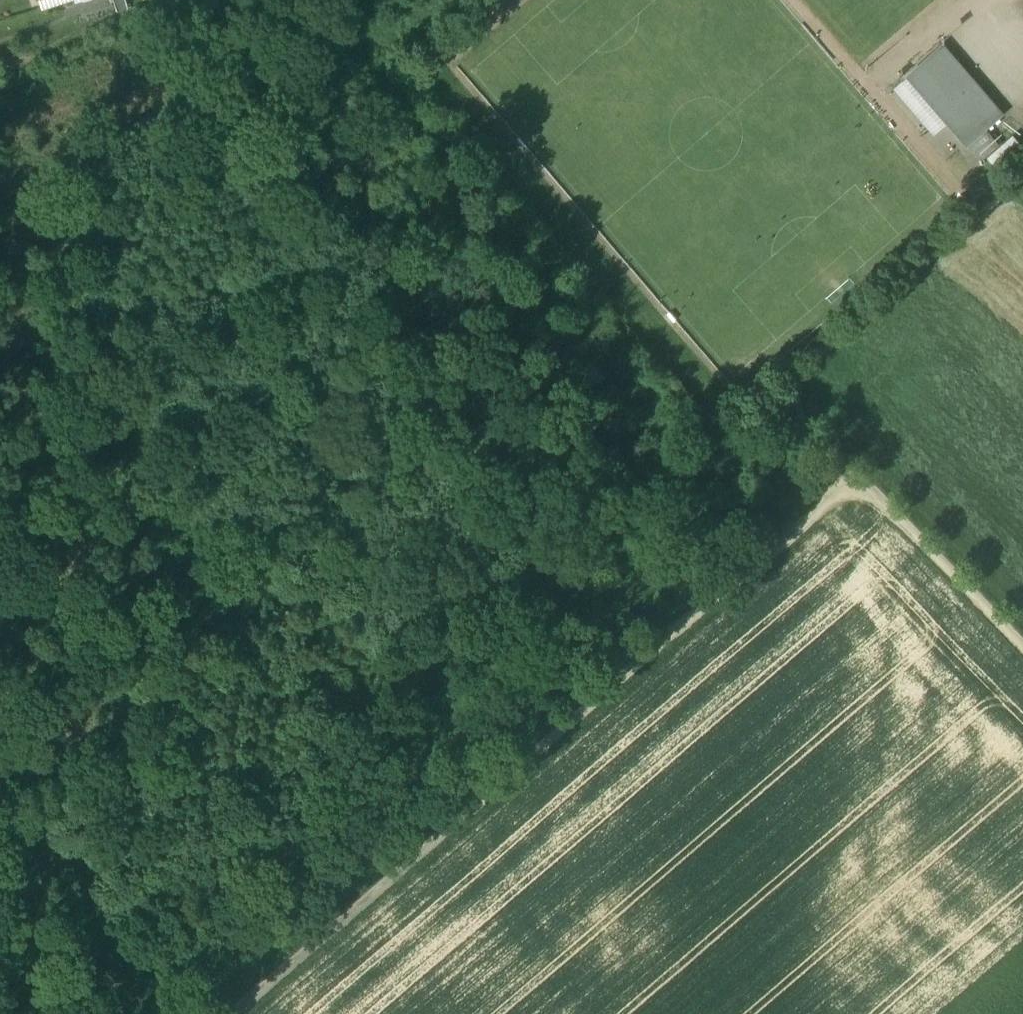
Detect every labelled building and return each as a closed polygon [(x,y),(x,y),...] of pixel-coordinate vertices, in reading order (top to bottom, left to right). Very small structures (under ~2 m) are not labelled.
[(117,12),(128,8),(126,0),(113,0),(117,12)] [(943,47),(910,76),(968,143),(985,128),(1001,114),(943,47)] [(985,128),(968,142),(983,160),(1000,145),(985,128)]
